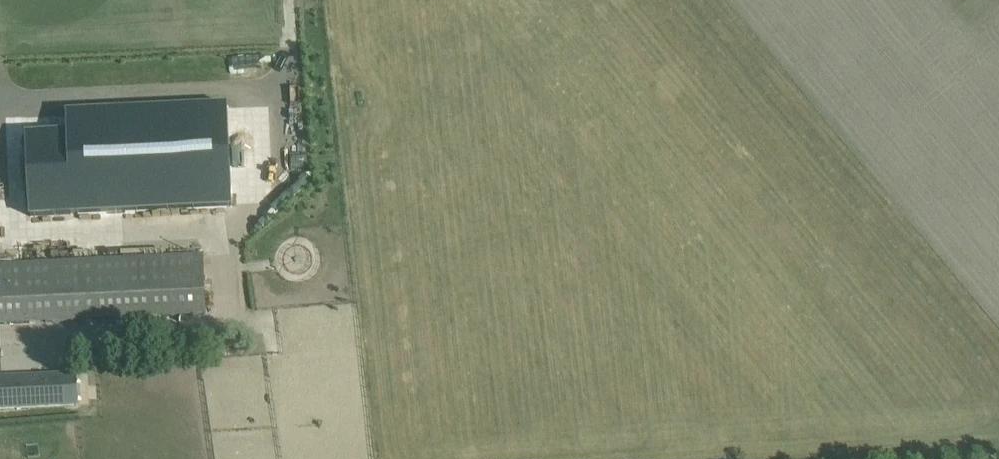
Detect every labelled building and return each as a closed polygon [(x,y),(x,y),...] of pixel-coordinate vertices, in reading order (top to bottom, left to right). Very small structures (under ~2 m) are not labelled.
[(68,144),(28,146),(32,223),(93,221),(212,215),(233,214),(228,105),(67,113),(68,144)] [(203,255),(164,257),(167,307),(167,317),(205,315),(206,315),(203,255)] [(0,265),(0,325),(95,321),(92,261),(0,265)] [(0,379),(0,409),(77,405),(76,375),(75,375),(0,379)]
